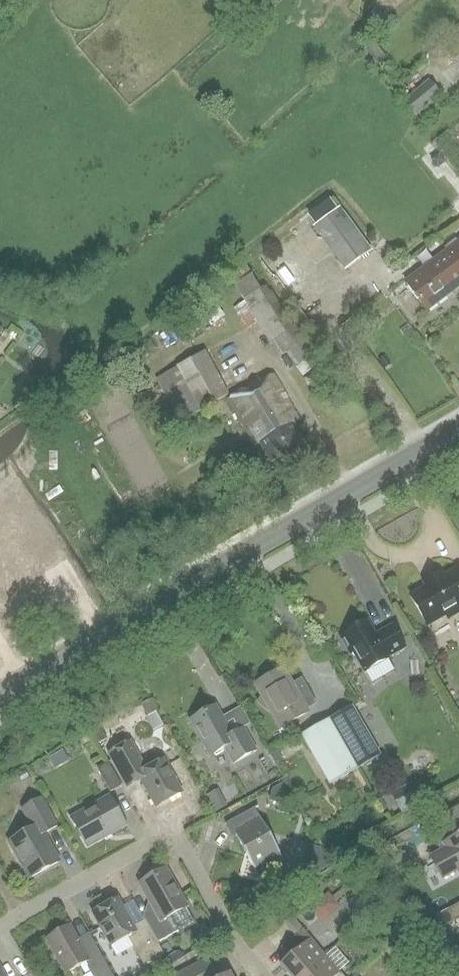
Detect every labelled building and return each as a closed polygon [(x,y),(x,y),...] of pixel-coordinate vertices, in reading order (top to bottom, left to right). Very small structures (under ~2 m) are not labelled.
[(406,0),(375,0),(366,8),(381,23),(406,0)] [(442,45),(455,60),(458,56),(458,29),(442,45)] [(360,55),(359,55),(359,56),(370,68),(371,70),(385,57),(373,43),(360,55)] [(417,116),(442,95),(429,80),(404,101),(417,116)] [(346,271),(370,253),(340,211),(315,229),(346,271)] [(406,283),(427,310),(458,286),(458,242),(406,283)] [(292,328),(264,281),(263,282),(255,273),(254,274),(236,286),(245,301),(234,308),(248,330),(258,323),(270,345),(274,342),(283,356),(287,352),(306,375),(319,364),(292,328)] [(206,352),(178,367),(157,378),(167,396),(181,421),(229,395),(206,352)] [(271,463),(306,444),(294,423),(300,420),(274,374),(229,399),(255,447),(261,443),(271,463)] [(444,577),(441,572),(424,582),(427,586),(411,596),(428,625),(446,614),(448,618),(458,612),(458,568),(444,577)] [(376,635),(367,621),(341,636),(351,653),(354,651),(366,672),(389,659),(389,657),(406,647),(393,625),(376,635)] [(305,683),(296,688),(285,669),(286,668),(285,667),(255,685),(255,686),(256,685),(263,697),(258,703),(273,715),(281,729),(309,712),(306,706),(315,701),(305,684),(305,683)] [(151,700),(143,705),(149,716),(158,711),(151,700)] [(217,706),(191,720),(211,756),(225,748),(234,763),(257,751),(244,728),(233,734),(217,706)] [(381,756),(352,707),(331,720),(360,768),(381,756)] [(360,768),(331,720),(303,736),(332,785),(360,768)] [(108,723),(97,729),(104,743),(116,737),(108,723)] [(141,780),(157,807),(183,792),(165,759),(147,769),(131,742),(110,754),(128,787),(141,780)] [(122,786),(109,762),(98,768),(111,792),(122,786)] [(273,786),(270,794),(281,797),(285,785),(283,781),(273,786)] [(413,783),(392,794),(403,812),(423,801),(413,783)] [(127,824),(111,796),(72,819),(87,846),(127,824)] [(34,828),(10,841),(31,878),(59,861),(44,834),(58,826),(42,798),(23,809),(34,828)] [(281,853),(255,807),(229,822),(255,868),(281,853)] [(435,836),(441,847),(446,844),(449,849),(433,857),(443,876),(458,867),(458,823),(435,836)] [(312,844),(313,870),(329,870),(329,844),(312,844)] [(398,875),(406,870),(399,856),(390,861),(398,875)] [(167,871),(142,885),(157,911),(145,918),(159,942),(179,931),(171,916),(187,907),(167,871)] [(333,890),(315,906),(328,920),(346,904),(333,890)] [(135,927),(119,898),(93,913),(111,945),(128,936),(140,957),(145,966),(165,956),(160,946),(145,921),(135,927)] [(458,918),(458,903),(447,910),(454,921),(458,918)] [(90,933),(78,939),(70,925),(47,938),(67,973),(86,963),(93,975),(114,975),(90,933)] [(291,975),(302,975),(325,956),(311,940),(312,939),(304,929),(282,947),(290,957),(281,964),(291,975)] [(325,956),(302,975),(344,975),(341,972),(340,973),(325,956)] [(214,968),(199,975),(218,975),(214,968)]
